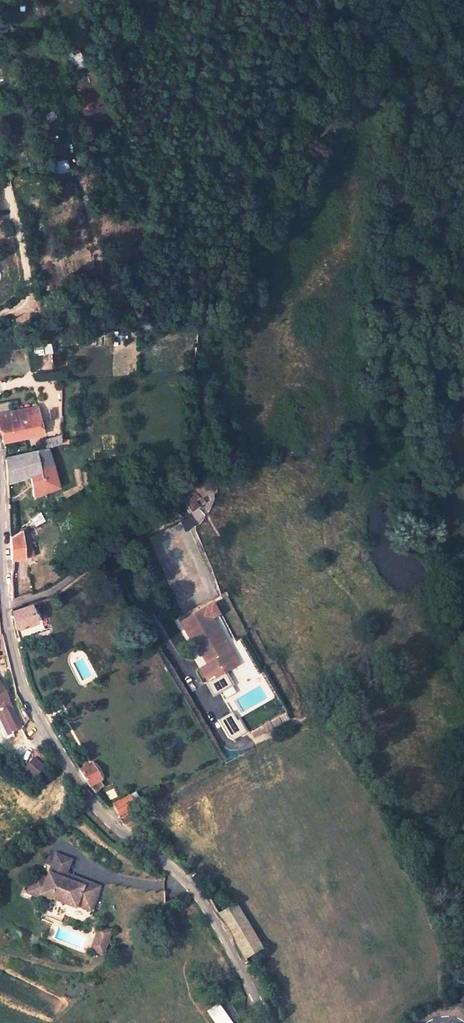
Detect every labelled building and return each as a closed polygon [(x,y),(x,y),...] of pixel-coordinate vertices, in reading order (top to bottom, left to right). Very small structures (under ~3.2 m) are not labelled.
[(19,411),(10,413),(8,402),(0,404),(0,439),(1,443),(23,438),(19,411)] [(41,434),(37,408),(19,411),(23,438),(41,434)] [(53,438),(41,440),(44,448),(47,447),(55,446),(53,438)] [(6,485),(28,475),(34,497),(56,487),(47,447),(44,448),(26,452),(3,457),(6,485)] [(180,499),(189,512),(204,502),(201,498),(211,491),(204,482),(180,499)] [(23,560),(22,542),(8,544),(9,562),(23,560)] [(18,627),(34,621),(30,605),(14,611),(18,627)] [(201,615),(178,627),(201,671),(196,674),(203,687),(199,689),(209,709),(231,696),(220,677),(233,671),(201,615)] [(0,683),(0,712),(4,710),(11,707),(0,683)] [(3,718),(11,734),(22,729),(11,707),(4,710),(7,716),(3,718)] [(237,719),(223,727),(231,741),(245,733),(237,719)] [(18,748),(6,757),(15,768),(27,758),(18,748)] [(19,770),(31,780),(42,767),(31,757),(19,770)] [(93,794),(97,793),(94,786),(99,783),(89,767),(78,773),(93,794)] [(129,797),(112,806),(118,817),(134,807),(129,797)] [(50,866),(63,872),(67,860),(54,855),(50,866)] [(46,901),(62,907),(63,905),(86,913),(95,887),(80,882),(78,887),(60,880),(63,872),(50,866),(46,875),(43,874),(41,880),(30,876),(23,895),(35,900),(38,895),(47,899),(46,901)] [(231,931),(245,959),(260,951),(236,906),(219,915),(231,931)] [(110,935),(96,929),(94,934),(108,940),(110,935)] [(101,958),(108,940),(94,934),(87,952),(101,958)] [(218,1004),(205,1011),(212,1022),(229,1022),(218,1004)]
